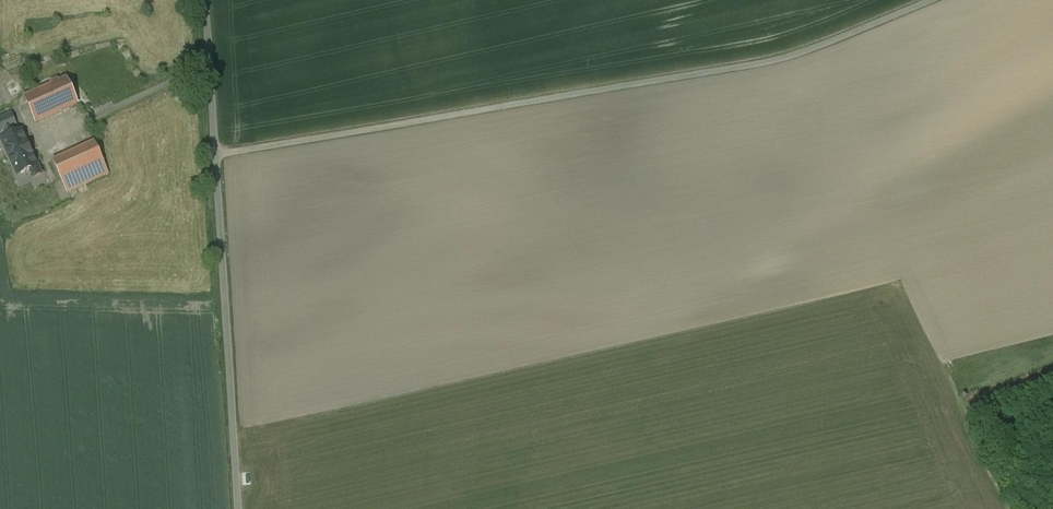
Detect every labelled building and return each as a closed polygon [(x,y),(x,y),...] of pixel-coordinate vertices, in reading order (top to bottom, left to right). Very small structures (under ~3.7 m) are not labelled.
[(36,124),(77,105),(66,79),(59,82),(58,79),(50,82),(51,85),(37,92),(31,95),(24,98),(36,124)] [(12,127),(16,125),(11,115),(0,120),(0,132),(4,130),(12,127)] [(12,127),(4,130),(8,138),(2,140),(18,176),(31,170),(34,178),(42,174),(38,166),(37,166),(32,156),(33,155),(27,142),(26,142),(21,132),(16,134),(12,127)] [(95,142),(53,161),(67,193),(109,174),(95,142)]
